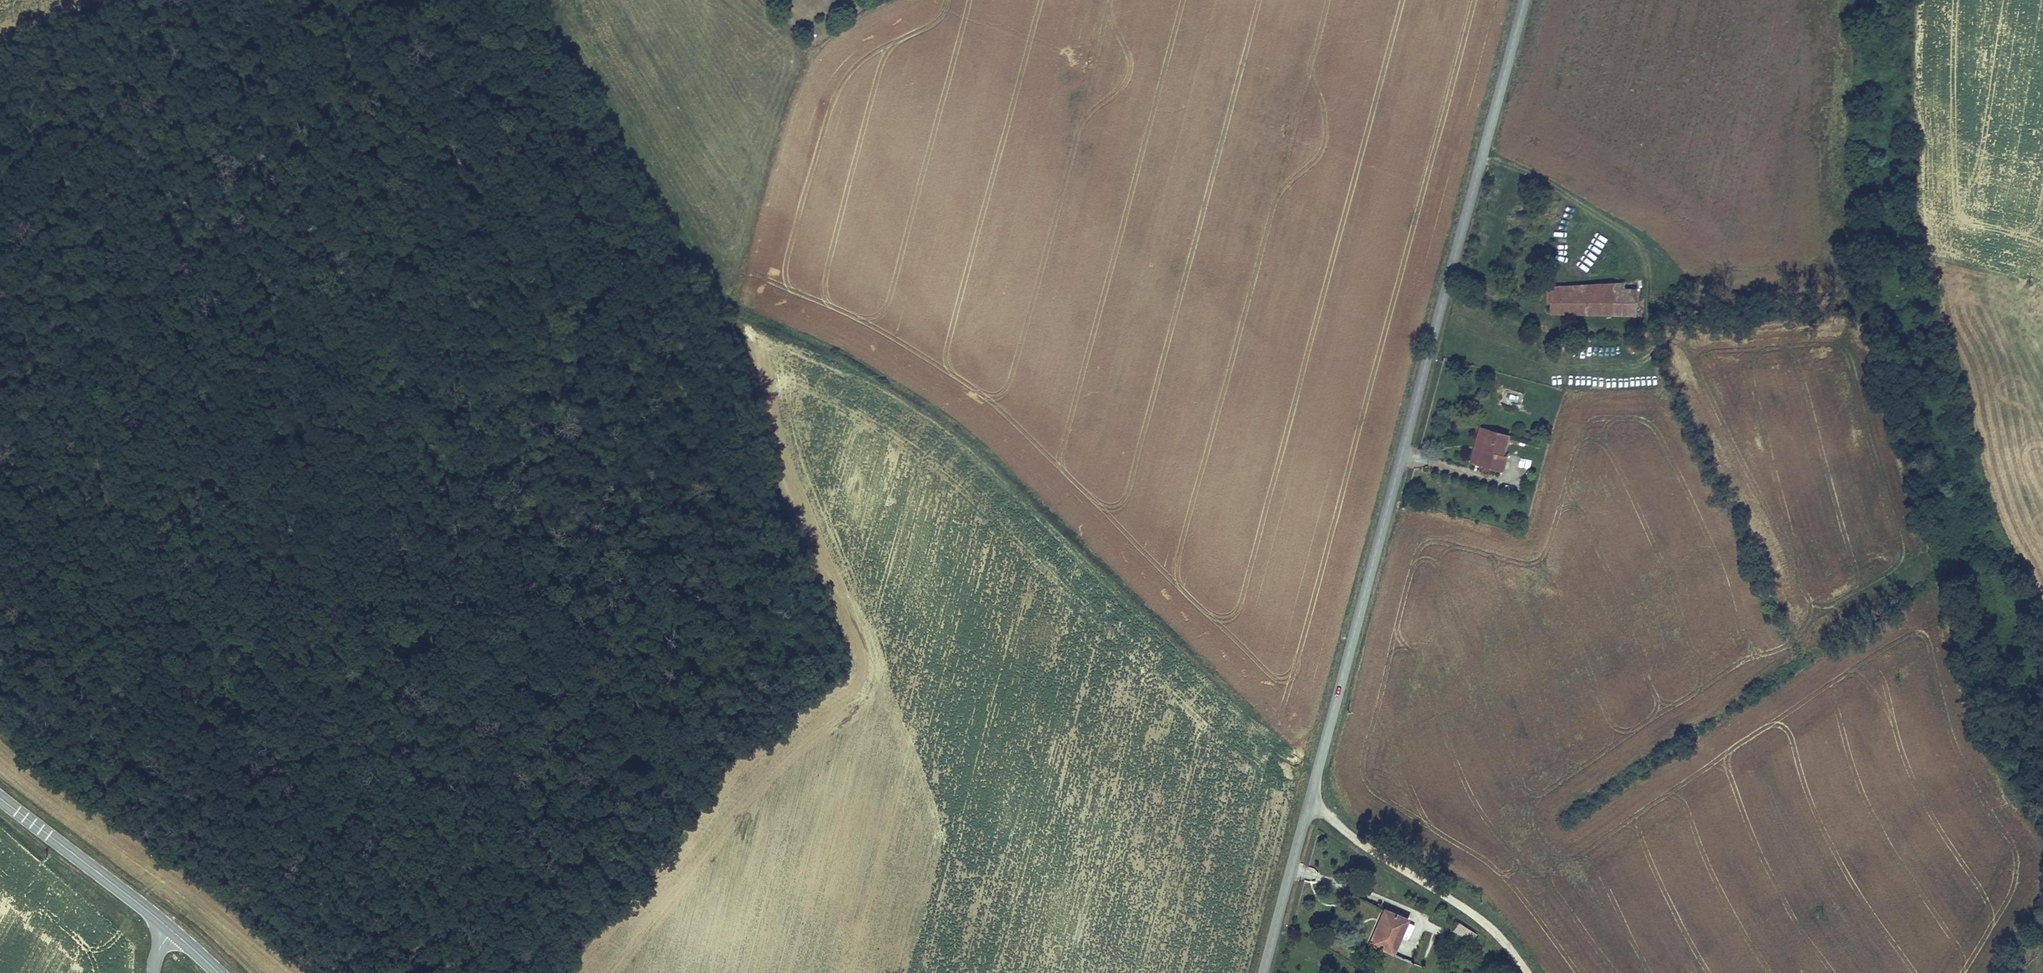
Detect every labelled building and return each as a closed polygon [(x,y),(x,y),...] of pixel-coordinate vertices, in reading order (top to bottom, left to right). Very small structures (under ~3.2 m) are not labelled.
[(1623,315),(1635,315),(1636,290),(1622,290),(1622,284),(1613,285),(1614,315),(1623,315)] [(1549,315),(1614,315),(1613,285),(1549,285),(1549,315)] [(1519,404),(1521,391),(1505,389),(1503,402),(1519,404)] [(1477,465),(1501,473),(1511,439),(1485,430),(1477,465)] [(1370,946),(1393,955),(1406,922),(1383,913),(1370,946)] [(1451,932),(1463,940),(1468,932),(1457,924),(1451,932)]
